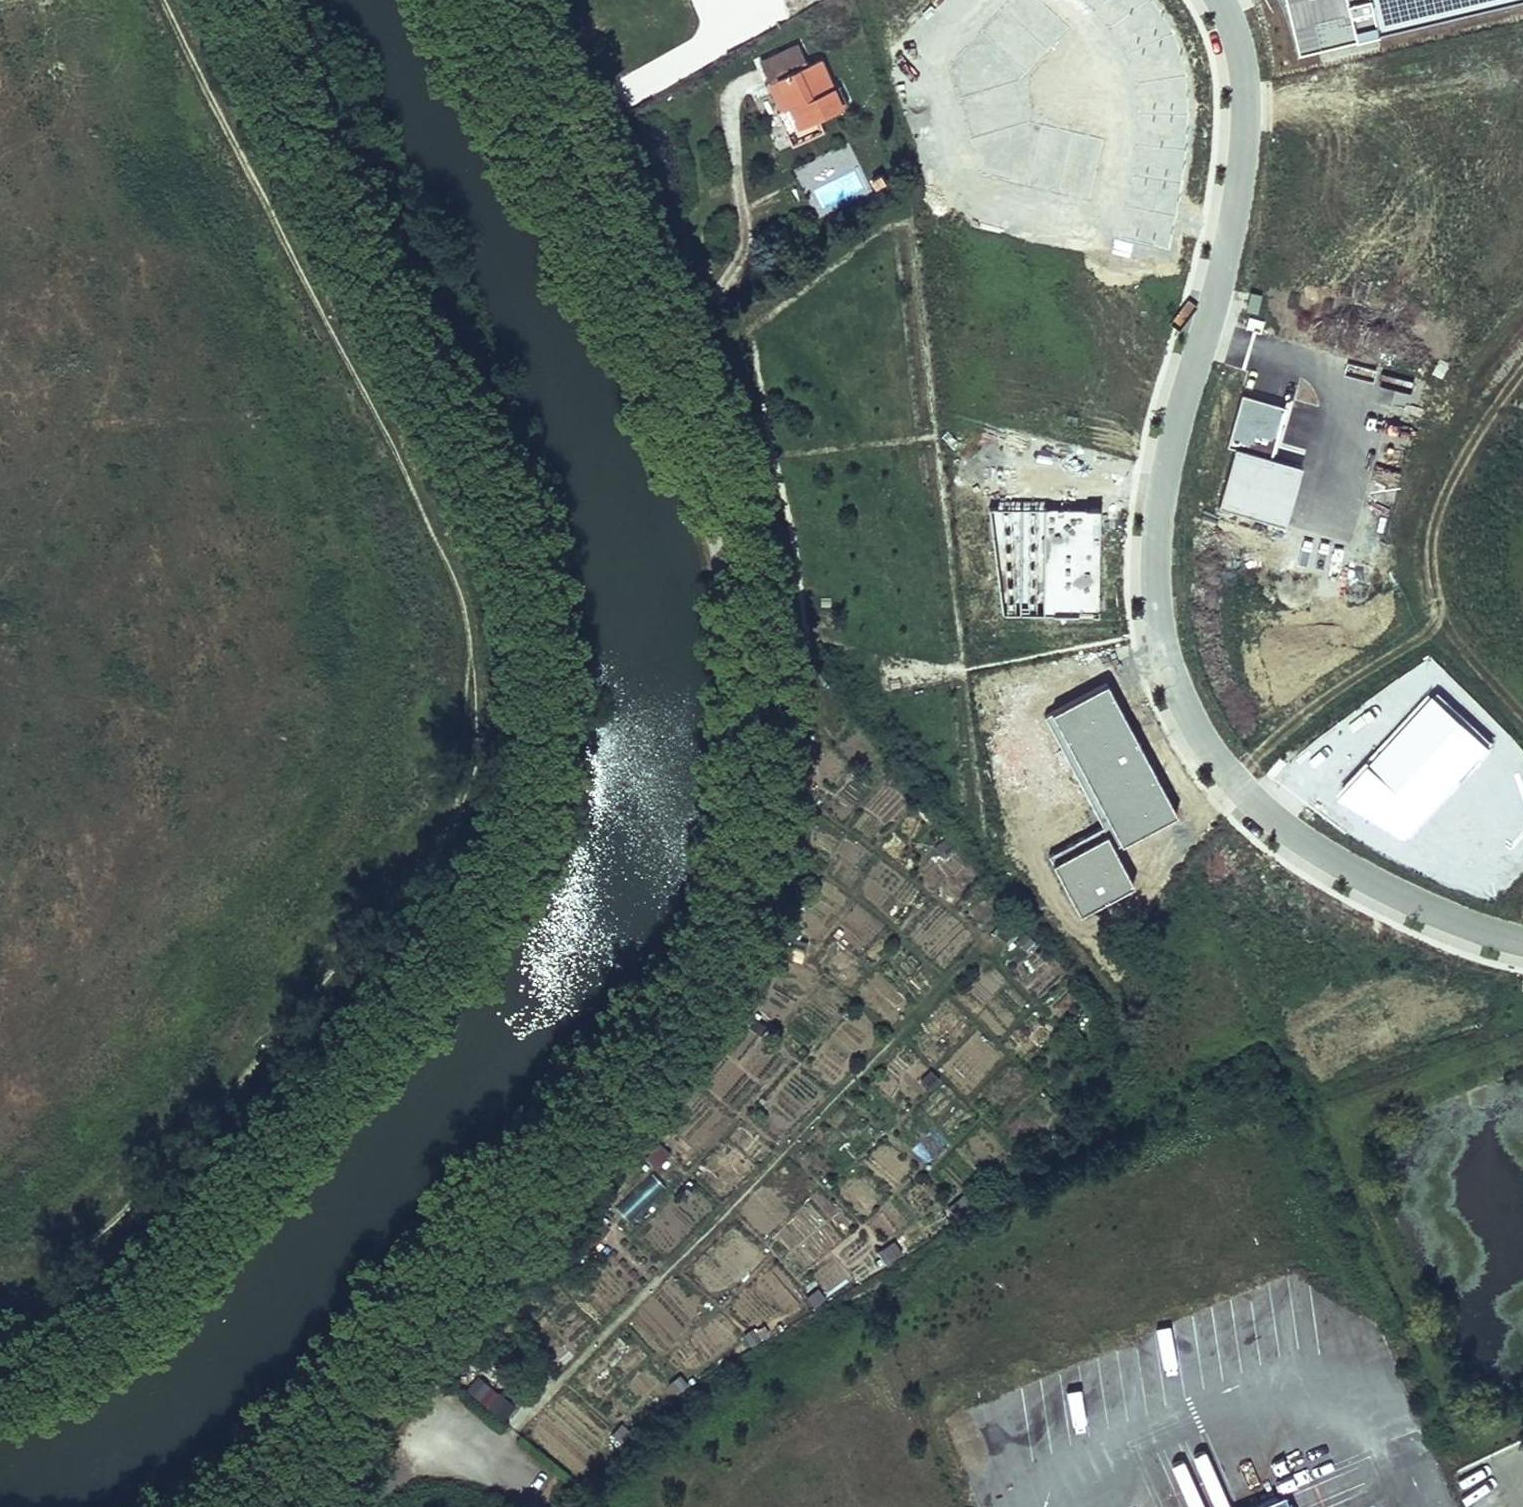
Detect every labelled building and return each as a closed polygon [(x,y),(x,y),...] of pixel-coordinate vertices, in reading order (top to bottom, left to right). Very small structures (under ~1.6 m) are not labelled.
[(760,62),(770,83),(779,79),(800,126),(842,107),(833,88),(819,59),(808,64),(799,45),(760,62)] [(839,85),(833,88),(842,107),(848,104),(839,85)] [(504,1420),(517,1405),(479,1376),(467,1389),(504,1420)] [(1277,1499),(1257,1506),(1281,1506),(1277,1499)]
